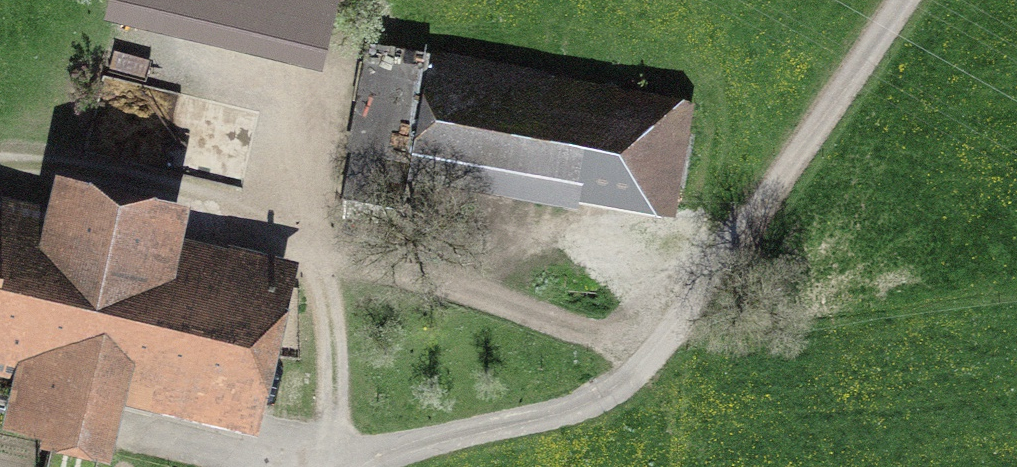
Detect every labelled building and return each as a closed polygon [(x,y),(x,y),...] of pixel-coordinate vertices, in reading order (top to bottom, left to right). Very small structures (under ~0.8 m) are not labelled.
[(120,1),(317,47),(328,0),(120,0),(120,1)] [(442,56),(371,43),(351,151),(423,164),(425,154),(666,198),(681,115),(440,71),(442,56)] [(410,165),(360,156),(352,196),(402,205),(410,165)] [(283,265),(235,257),(229,281),(0,226),(0,347),(29,353),(12,425),(99,445),(116,374),(249,406),(283,265)]
